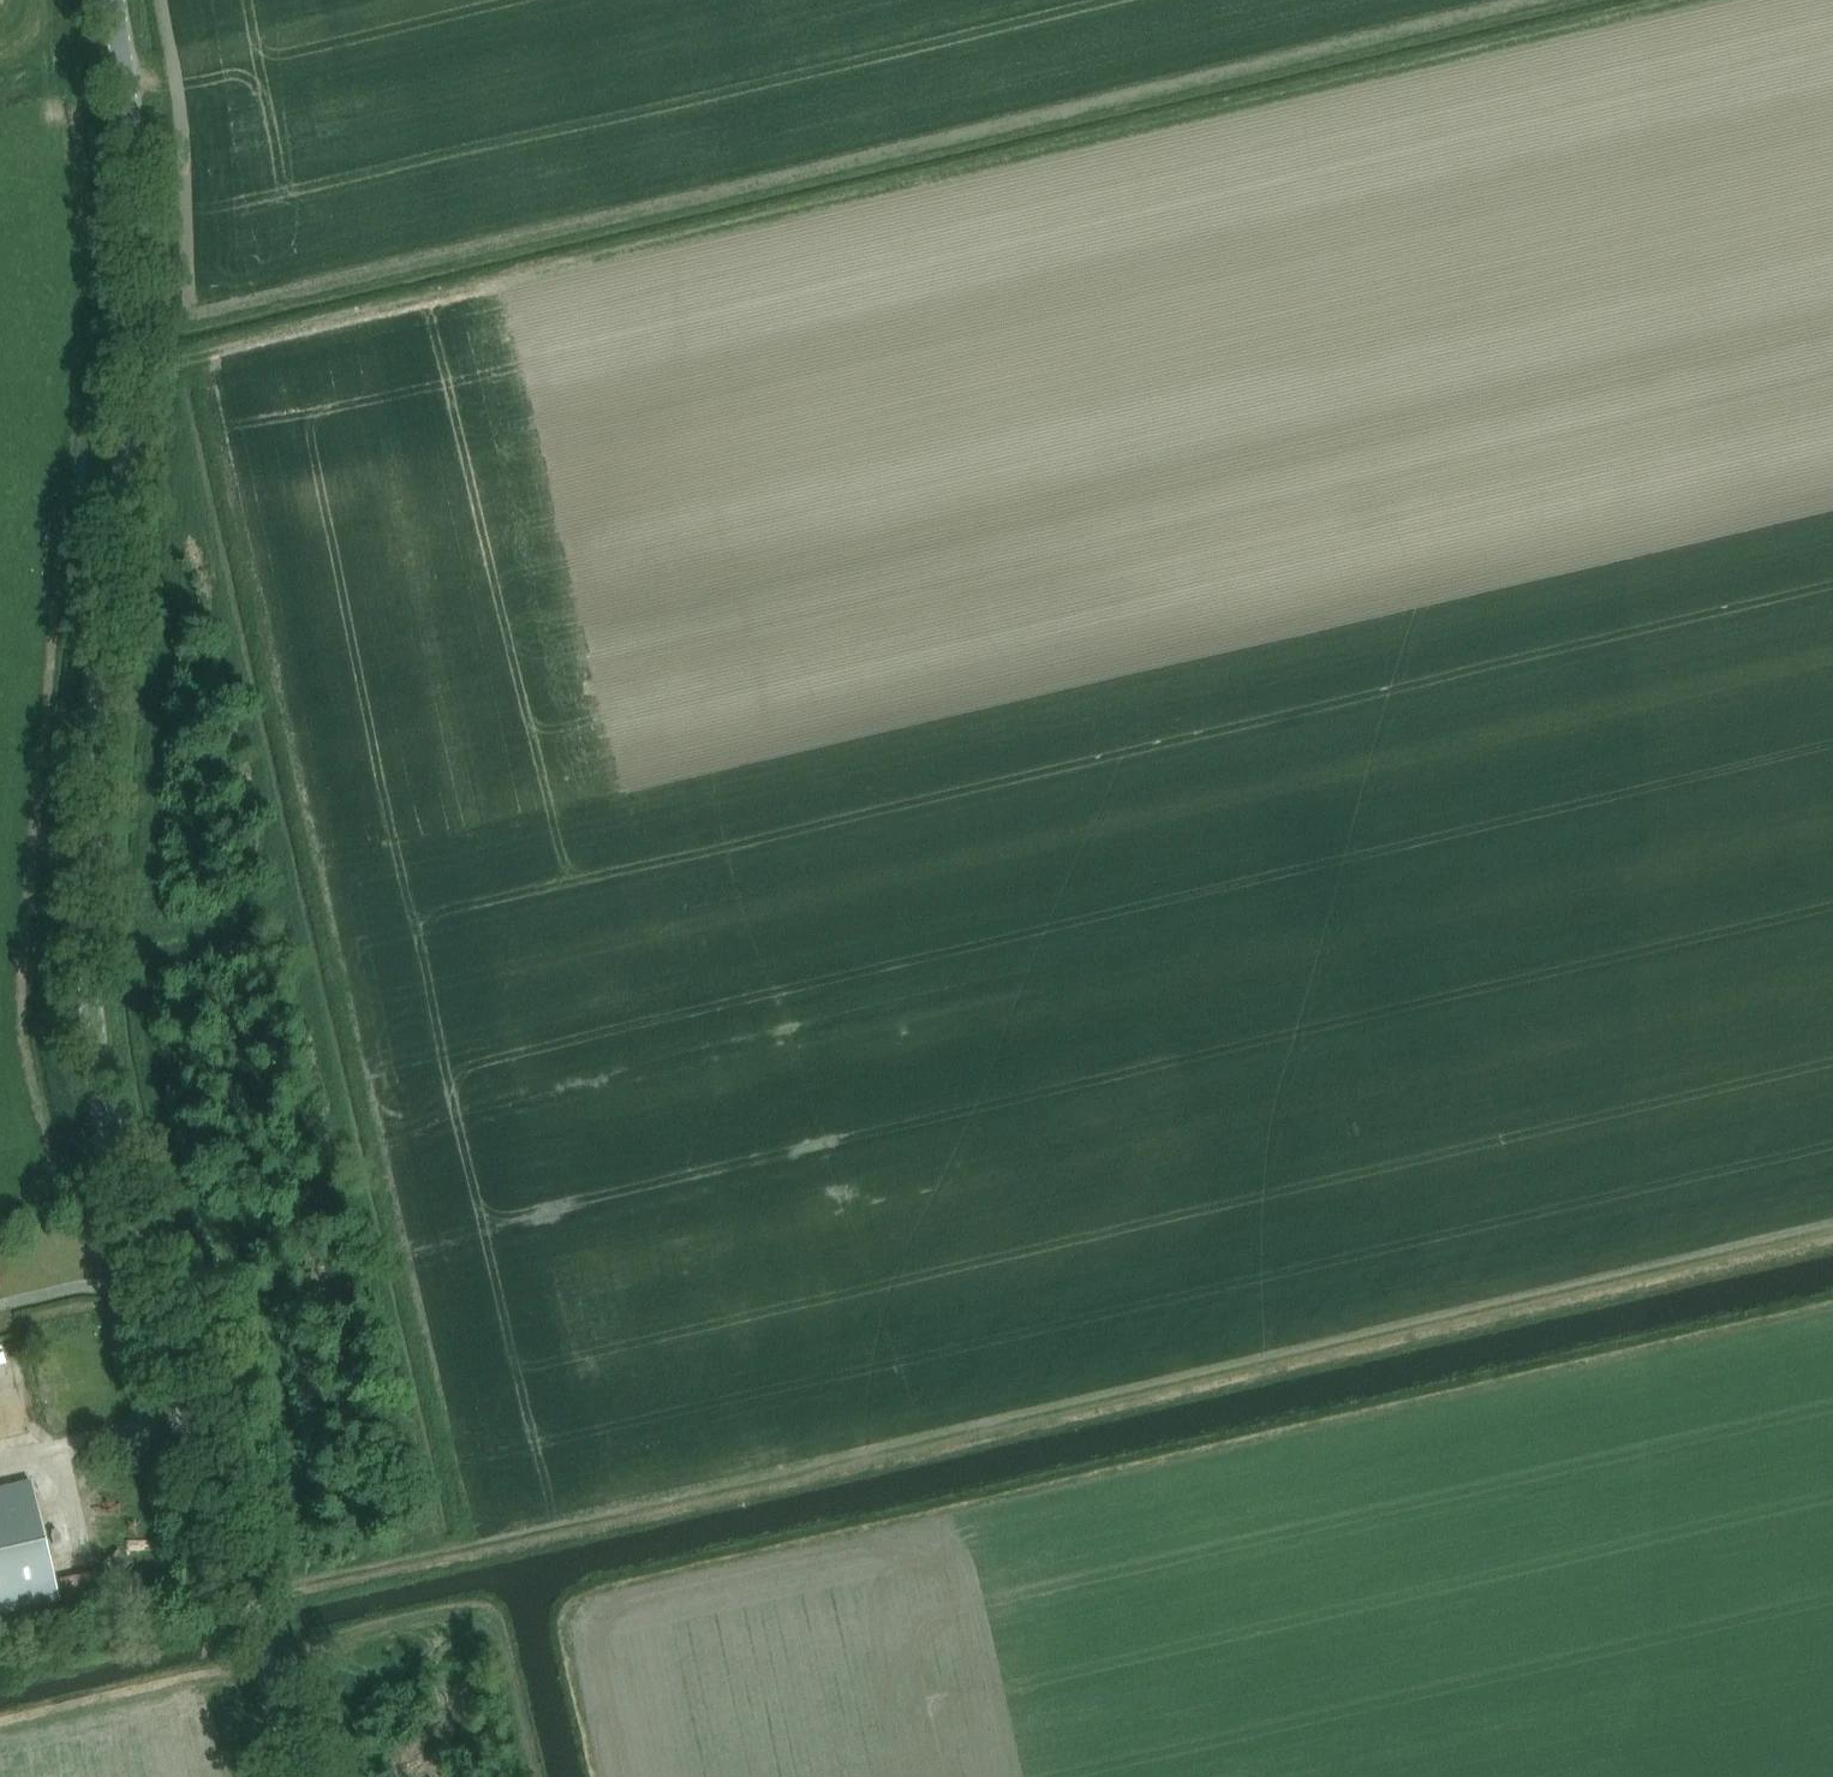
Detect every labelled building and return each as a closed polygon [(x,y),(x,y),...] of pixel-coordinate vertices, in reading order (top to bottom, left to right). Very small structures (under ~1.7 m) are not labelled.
[(61,1600),(33,1481),(0,1488),(0,1615),(61,1600)]
